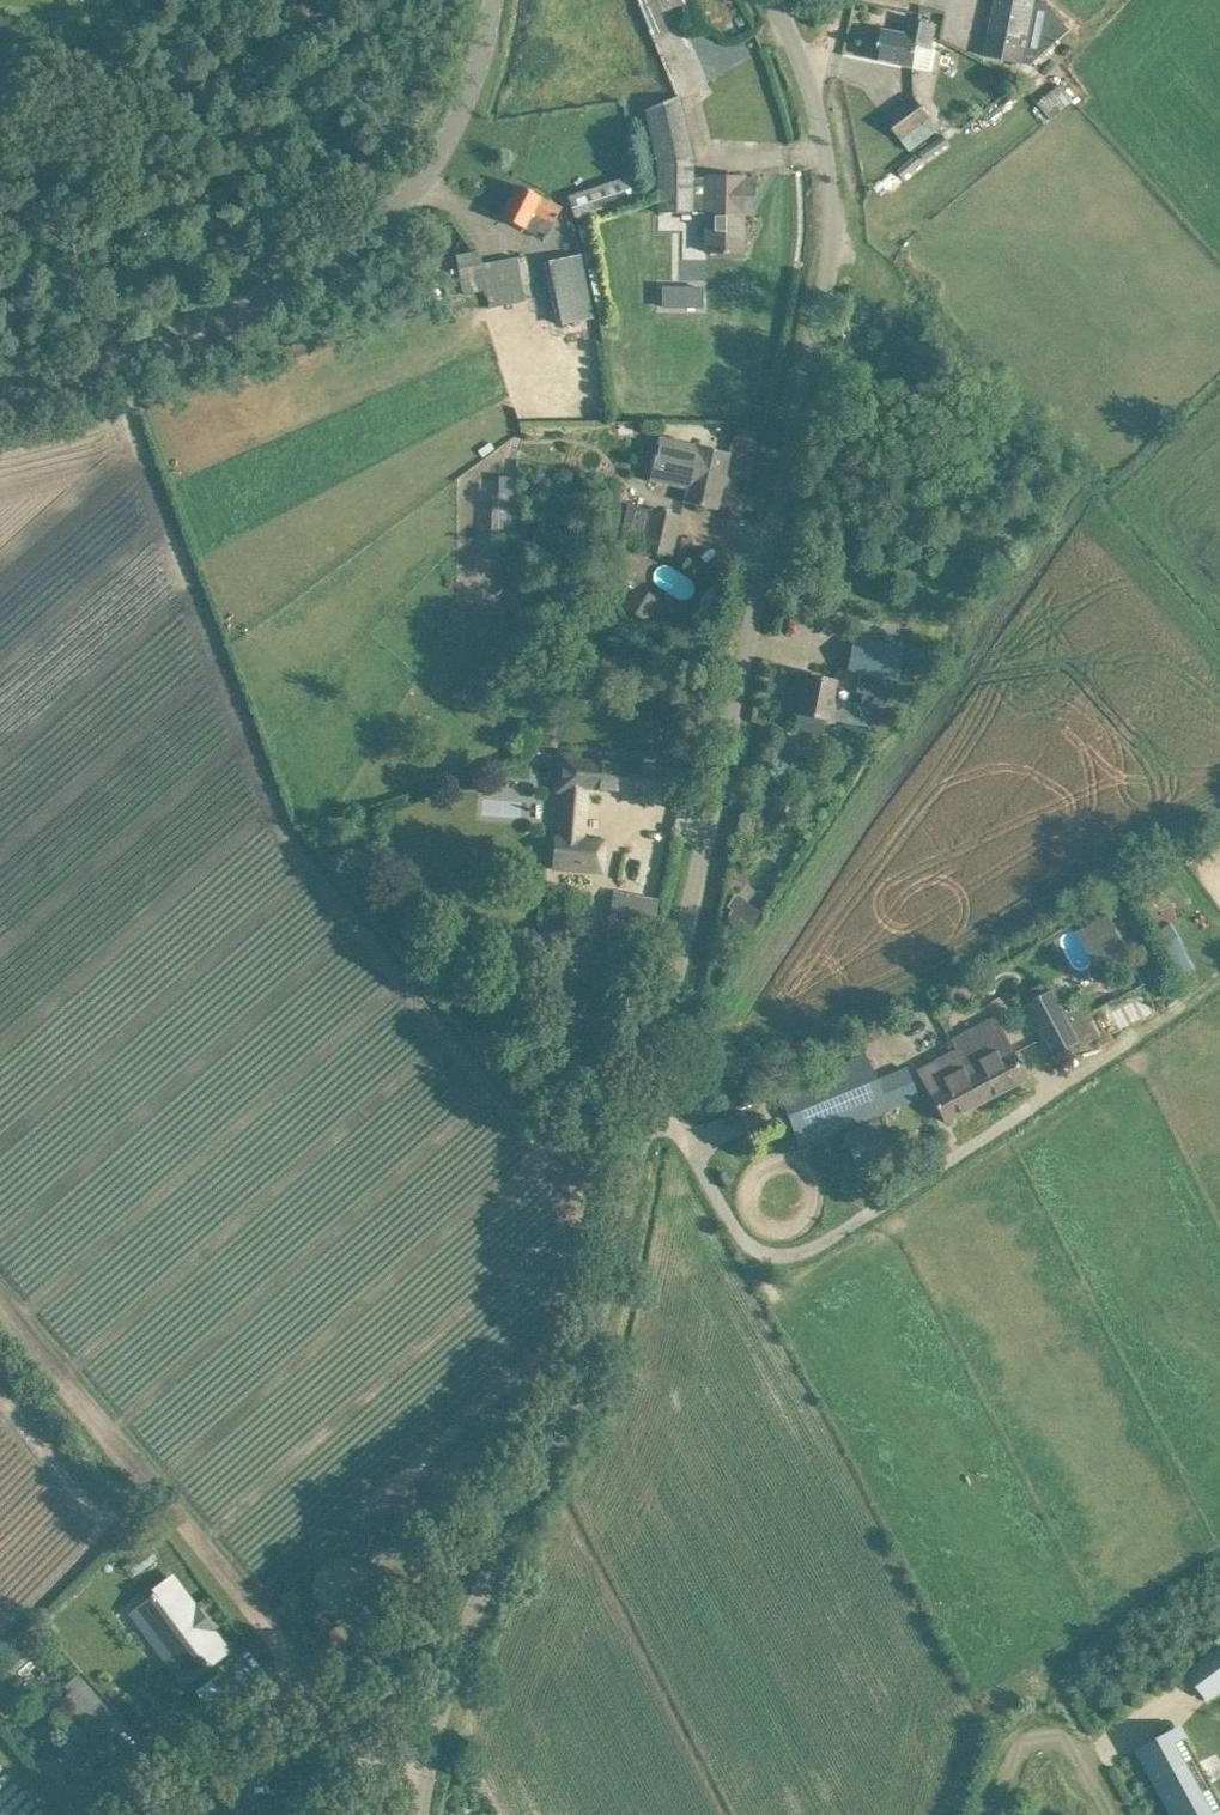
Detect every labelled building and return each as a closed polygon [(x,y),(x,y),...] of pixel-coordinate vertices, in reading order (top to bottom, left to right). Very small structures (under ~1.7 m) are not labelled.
[(655,5),(668,0),(638,0),(652,35),(666,29),(655,5)] [(1031,65),(1070,29),(1043,0),(995,0),(984,55),(1031,65)] [(877,60),(930,70),(935,48),(931,48),(936,25),(912,20),(909,33),(908,33),(907,34),(883,30),(880,44),(879,43),(878,48),(879,49),(877,60)] [(1070,90),(1038,111),(1051,131),(1083,109),(1070,90)] [(658,167),(692,157),(678,97),(650,109),(658,167)] [(914,97),(886,118),(911,151),(939,131),(914,97)] [(692,213),(692,178),(692,157),(658,167),(658,212),(692,213)] [(568,197),(575,221),(638,200),(631,176),(568,197)] [(706,178),(692,178),(692,213),(706,213),(705,252),(722,252),(722,254),(725,254),(725,252),(741,252),(742,204),(752,204),(752,180),(742,180),(742,177),(706,177),(706,178)] [(526,190),(516,185),(500,217),(545,240),(561,208),(528,191),(529,189),(527,188),(526,190)] [(512,255),(498,258),(503,286),(518,284),(512,255)] [(579,255),(548,261),(561,325),(592,319),(579,255)] [(640,295),(659,294),(659,272),(639,273),(640,295)] [(663,287),(663,307),(700,307),(700,287),(663,287)] [(659,437),(658,437),(649,480),(666,484),(667,481),(687,486),(683,502),(716,509),(729,453),(659,437)] [(515,537),(516,478),(502,478),(502,496),(495,496),(494,537),(515,537)] [(650,511),(642,548),(641,550),(671,556),(680,515),(651,508),(650,511)] [(818,588),(815,603),(827,605),(830,590),(818,588)] [(854,690),(893,697),(898,668),(905,670),(907,658),(900,657),(902,646),(858,638),(859,633),(854,632),(847,670),(857,672),(854,690)] [(804,675),(797,713),(828,719),(828,718),(866,725),(870,706),(832,699),(835,681),(804,675)] [(630,765),(577,760),(575,760),(573,789),(562,788),(558,837),(554,836),(552,868),(603,872),(605,841),(582,839),(587,787),(671,794),(673,766),(630,763),(630,765)] [(591,912),(592,890),(550,888),(549,909),(591,912)] [(655,920),(658,900),(614,893),(611,914),(655,920)] [(1022,1005),(1049,1056),(1076,1042),(1078,1046),(1097,1035),(1080,1003),(1051,1019),(1046,1010),(1063,1001),(1051,977),(1020,994),(1025,1004),(1022,1005)] [(1025,1079),(1000,1032),(960,1053),(985,1100),(1025,1079)] [(945,1121),(985,1100),(960,1053),(959,1054),(956,1049),(943,1057),(952,1074),(928,1087),(926,1083),(925,1084),(936,1104),(934,1105),(936,1108),(937,1107),(945,1121)] [(778,1094),(799,1145),(800,1145),(799,1142),(842,1125),(843,1128),(918,1098),(905,1067),(876,1079),(867,1057),(778,1094)] [(853,1135),(865,1170),(896,1160),(885,1125),(853,1135)] [(168,1664),(188,1690),(230,1658),(215,1639),(211,1643),(192,1618),(197,1615),(175,1586),(152,1603),(155,1608),(143,1617),(174,1659),(168,1664)] [(289,1610),(301,1601),(290,1588),(279,1597),(289,1610)] [(1188,1672),(1208,1699),(1219,1690),(1219,1648),(1188,1672)] [(64,1698),(91,1731),(99,1723),(101,1725),(113,1714),(88,1685),(88,1686),(78,1673),(64,1685),(71,1693),(64,1698)] [(128,1696),(116,1706),(121,1712),(139,1731),(158,1713),(141,1694),(133,1701),(128,1696)] [(81,1803),(80,1802),(78,1800),(85,1793),(89,1796),(133,1756),(132,1755),(106,1727),(74,1756),(64,1745),(66,1742),(65,1741),(42,1763),(79,1803),(79,1804),(80,1805),(81,1803)] [(1181,1739),(1165,1747),(1164,1745),(1162,1746),(1164,1749),(1159,1751),(1158,1749),(1156,1749),(1158,1752),(1148,1758),(1143,1750),(1142,1751),(1177,1814),(1212,1814),(1219,1811),(1219,1806),(1210,1788),(1208,1784),(1210,1782),(1199,1762),(1197,1764),(1183,1740),(1184,1739),(1183,1738),(1181,1739)] [(266,1814),(304,1814),(277,1798),(266,1814)]
